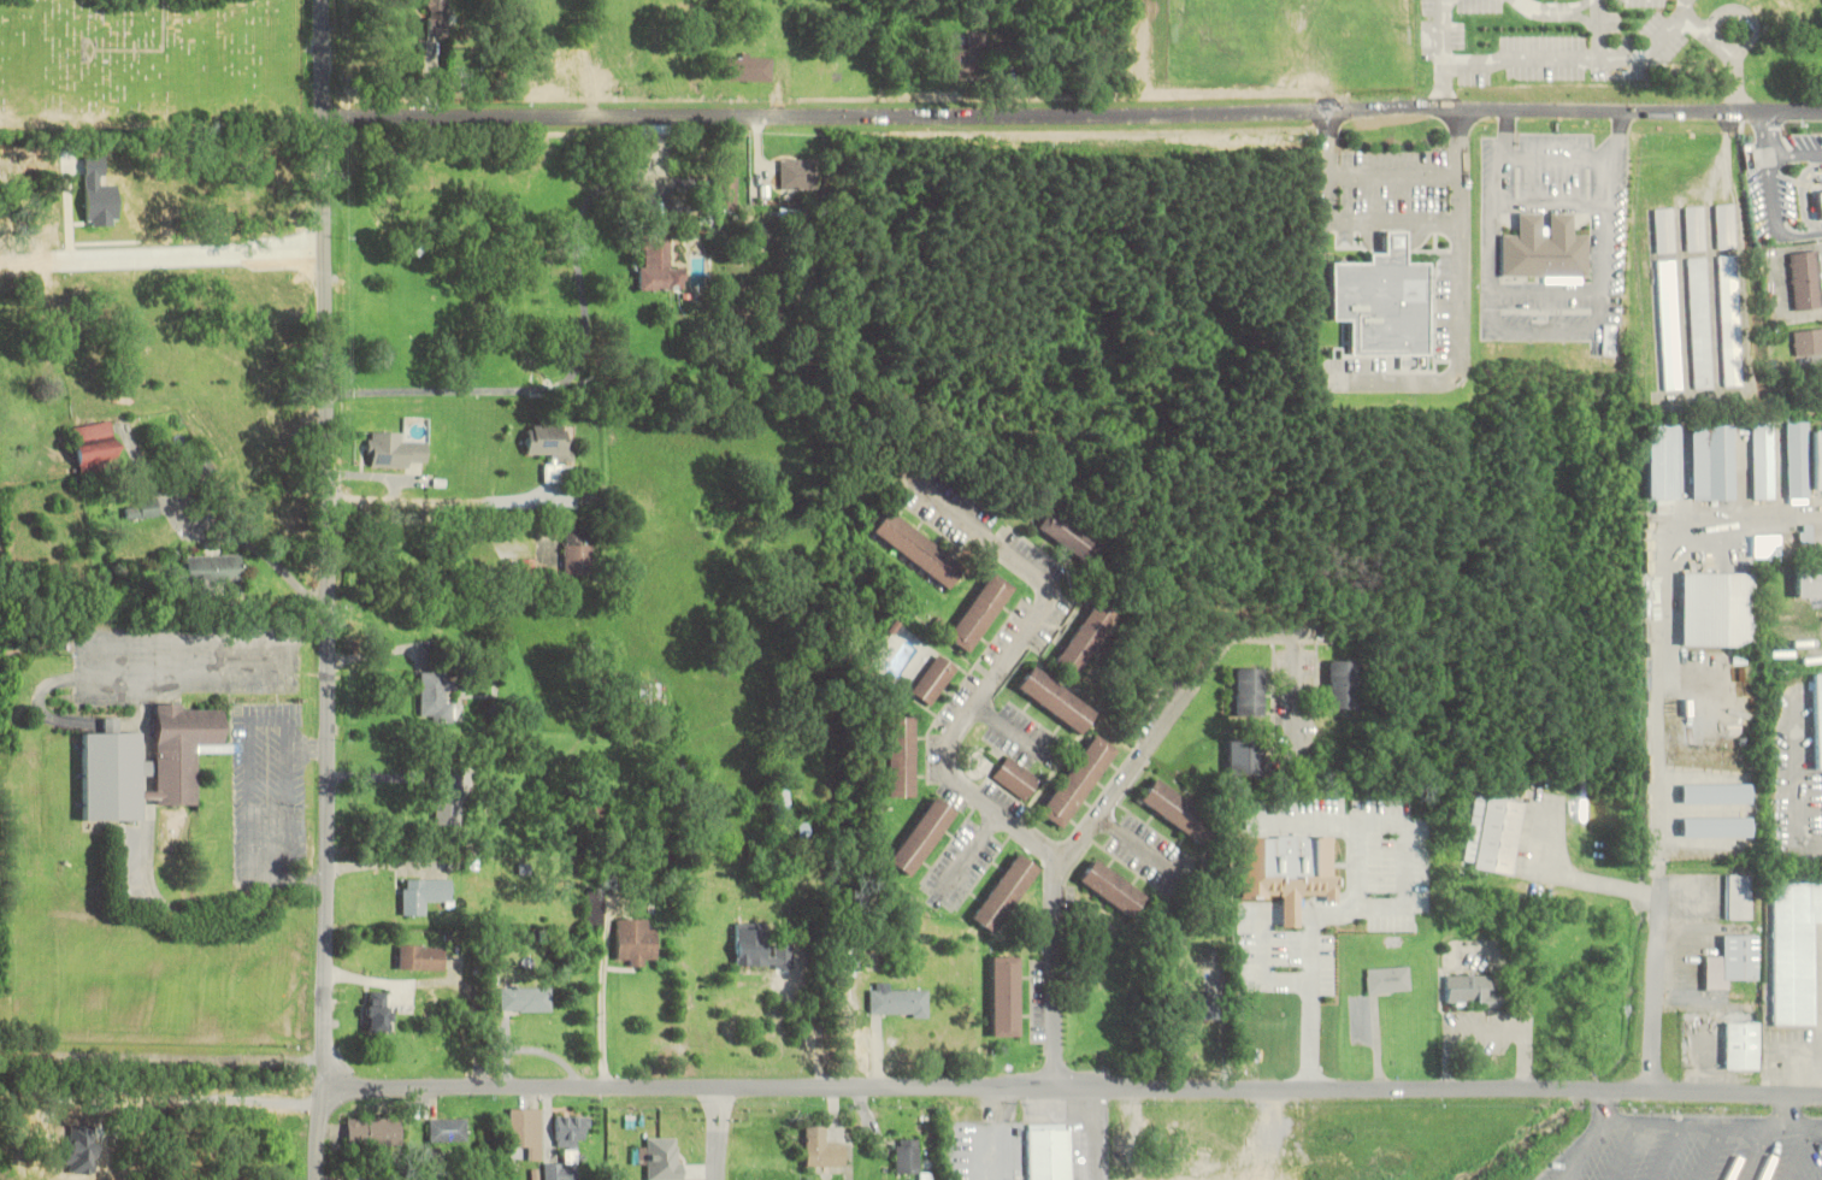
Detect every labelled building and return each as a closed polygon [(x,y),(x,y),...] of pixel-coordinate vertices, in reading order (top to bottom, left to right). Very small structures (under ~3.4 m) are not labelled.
[(427,38),(447,38),(447,0),(427,0),(427,38)] [(990,36),(970,34),(969,49),(945,47),(943,73),(986,76),(990,36)] [(773,81),(773,56),(723,56),(723,81),(773,81)] [(818,160),(781,160),(781,189),(818,189),(818,160)] [(1809,244),(1805,200),(1819,199),(1816,171),(1770,175),(1772,191),(1752,192),(1753,207),(1762,207),(1765,247),(1809,244)] [(1716,248),(1735,248),(1735,205),(1716,205),(1716,248)] [(1704,249),(1703,206),(1685,207),(1686,250),(1704,249)] [(1673,252),(1673,208),(1653,208),(1655,252),(1673,252)] [(1500,235),(1500,277),(1586,277),(1586,235),(1569,235),(1570,213),(1547,213),(1546,234),(1540,234),(1540,213),(1516,213),(1516,235),(1500,235)] [(685,290),(685,266),(671,266),(671,229),(643,229),(643,265),(637,265),(638,290),(685,290)] [(1380,232),(1380,256),(1363,256),(1363,266),(1327,266),(1327,324),(1344,323),(1343,359),(1423,358),(1423,266),(1399,265),(1399,231),(1380,232)] [(1821,307),(1821,293),(1818,249),(1789,253),(1794,309),(1821,307)] [(1726,387),(1745,385),(1739,254),(1720,255),(1726,387)] [(1688,258),(1694,389),(1714,388),(1708,256),(1688,258)] [(1657,260),(1663,391),(1681,390),(1676,259),(1657,260)] [(1821,352),(1821,328),(1794,331),(1797,355),(1821,352)] [(80,475),(119,469),(112,421),(73,426),(80,475)] [(1752,498),(1775,498),(1775,421),(1752,421),(1752,498)] [(1811,422),(1788,422),(1788,498),(1811,498),(1811,491),(1821,491),(1821,431),(1811,431),(1811,422)] [(575,425),(527,425),(527,455),(551,455),(551,464),(546,464),(546,481),(564,481),(564,463),(574,463),(575,425)] [(1647,501),(1656,501),(1656,514),(1677,514),(1677,425),(1647,425),(1647,501)] [(1735,425),(1691,425),(1691,500),(1735,500),(1735,425)] [(401,442),(402,431),(368,431),(367,466),(425,468),(426,443),(401,442)] [(196,472),(205,479),(214,467),(205,460),(196,472)] [(159,516),(158,499),(126,502),(128,519),(159,516)] [(948,589),(965,564),(885,508),(868,533),(948,589)] [(1084,561),(1097,544),(1049,509),(1037,527),(1084,561)] [(565,575),(592,575),(592,530),(565,530),(565,575)] [(1752,535),(1752,561),(1781,561),(1781,535),(1752,535)] [(188,556),(188,586),(243,586),(243,556),(188,556)] [(1797,561),(1821,561),(1821,594),(1797,594),(1797,561)] [(1014,585),(990,570),(945,637),(969,654),(1014,585)] [(1679,645),(1753,647),(1755,572),(1679,572),(1679,645)] [(1051,663),(1074,679),(1119,615),(1096,600),(1051,663)] [(931,707),(959,668),(937,653),(909,691),(931,707)] [(1355,660),(1329,660),(1329,709),(1355,709),(1355,660)] [(1081,733),(1097,710),(1030,665),(1014,688),(1081,733)] [(1263,668),(1236,668),(1236,715),(1263,715),(1263,668)] [(431,722),(454,722),(454,672),(420,672),(420,718),(431,718),(431,722)] [(81,820),(140,821),(140,803),(197,804),(198,752),(225,752),(226,709),(156,708),(155,761),(139,760),(140,733),(115,733),(115,726),(103,725),(103,734),(82,733),(81,820)] [(886,796),(915,796),(915,715),(886,715),(886,796)] [(1039,814),(1065,830),(1116,748),(1091,732),(1039,814)] [(1255,739),(1228,739),(1228,773),(1255,773),(1255,739)] [(1025,801),(1040,779),(1008,755),(992,777),(1025,801)] [(459,821),(460,763),(434,763),(434,821),(459,821)] [(1138,800),(1203,846),(1220,824),(1155,777),(1138,800)] [(1680,784),(1680,803),(1751,803),(1751,784),(1680,784)] [(792,822),(791,793),(771,794),(773,823),(792,822)] [(1463,867),(1513,874),(1523,801),(1474,793),(1463,867)] [(910,878),(956,810),(932,795),(888,861),(910,878)] [(1751,818),(1681,818),(1681,837),(1751,837),(1751,818)] [(799,836),(809,836),(808,823),(799,824),(799,836)] [(1244,874),(1263,874),(1263,845),(1244,845),(1244,874)] [(971,919),(995,934),(1039,867),(1015,851),(971,919)] [(1078,880),(1131,918),(1148,896),(1095,857),(1078,880)] [(1752,875),(1726,875),(1726,919),(1752,919),(1752,875)] [(424,901),(450,901),(450,878),(400,878),(400,914),(424,914),(424,901)] [(1776,1022),(1816,1021),(1816,919),(1821,919),(1821,879),(1774,878),(1776,1022)] [(1302,898),(1302,881),(1244,881),(1244,898),(1302,898)] [(588,930),(603,930),(603,910),(588,910),(588,930)] [(647,919),(617,919),(617,964),(658,964),(658,928),(647,928),(647,919)] [(1288,967),(1288,919),(1267,919),(1267,967),(1288,967)] [(736,965),(766,965),(766,923),(736,923),(736,965)] [(1705,991),(1729,991),(1729,979),(1757,979),(1757,934),(1722,934),(1722,955),(1705,955),(1705,991)] [(397,969),(443,969),(443,945),(397,945),(397,969)] [(1019,955),(992,955),(992,1036),(1019,1036),(1019,955)] [(1409,991),(1409,967),(1367,967),(1367,991),(1409,991)] [(1491,975),(1447,974),(1447,1004),(1498,1005),(1498,993),(1491,993),(1491,975)] [(552,986),(500,986),(500,1010),(552,1010),(552,986)] [(928,989),(869,989),(869,1016),(928,1016),(928,989)] [(365,1031),(388,1031),(388,991),(365,991),(365,1031)] [(1213,994),(1183,994),(1183,1019),(1213,1019),(1213,994)] [(1758,1022),(1726,1022),(1726,1070),(1758,1070),(1758,1022)] [(509,1146),(526,1146),(526,1160),(539,1160),(539,1108),(509,1108),(509,1146)] [(555,1115),(555,1149),(576,1149),(576,1140),(586,1140),(586,1115),(555,1115)] [(347,1119),(347,1143),(400,1143),(400,1119),(347,1119)] [(430,1119),(430,1140),(466,1140),(466,1119),(430,1119)] [(803,1167),(843,1167),(843,1144),(825,1144),(825,1125),(803,1125),(803,1167)] [(1071,1127),(1027,1127),(1027,1179),(1071,1179),(1071,1127)] [(682,1137),(645,1137),(645,1149),(641,1149),(641,1164),(647,1164),(647,1179),(682,1179),(682,1137)] [(576,1162),(543,1163),(543,1179),(576,1179),(576,1162)]
